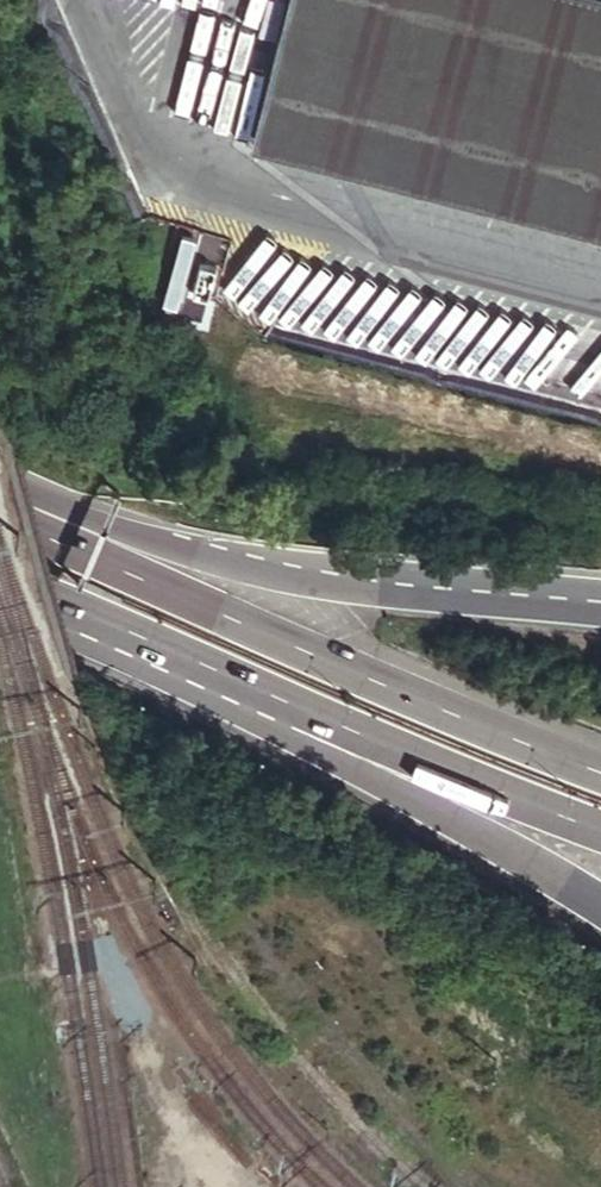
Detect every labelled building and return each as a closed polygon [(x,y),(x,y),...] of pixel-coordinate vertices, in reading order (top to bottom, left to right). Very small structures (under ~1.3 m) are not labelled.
[(253,142),(600,235),(600,0),(289,0),(253,142)]
